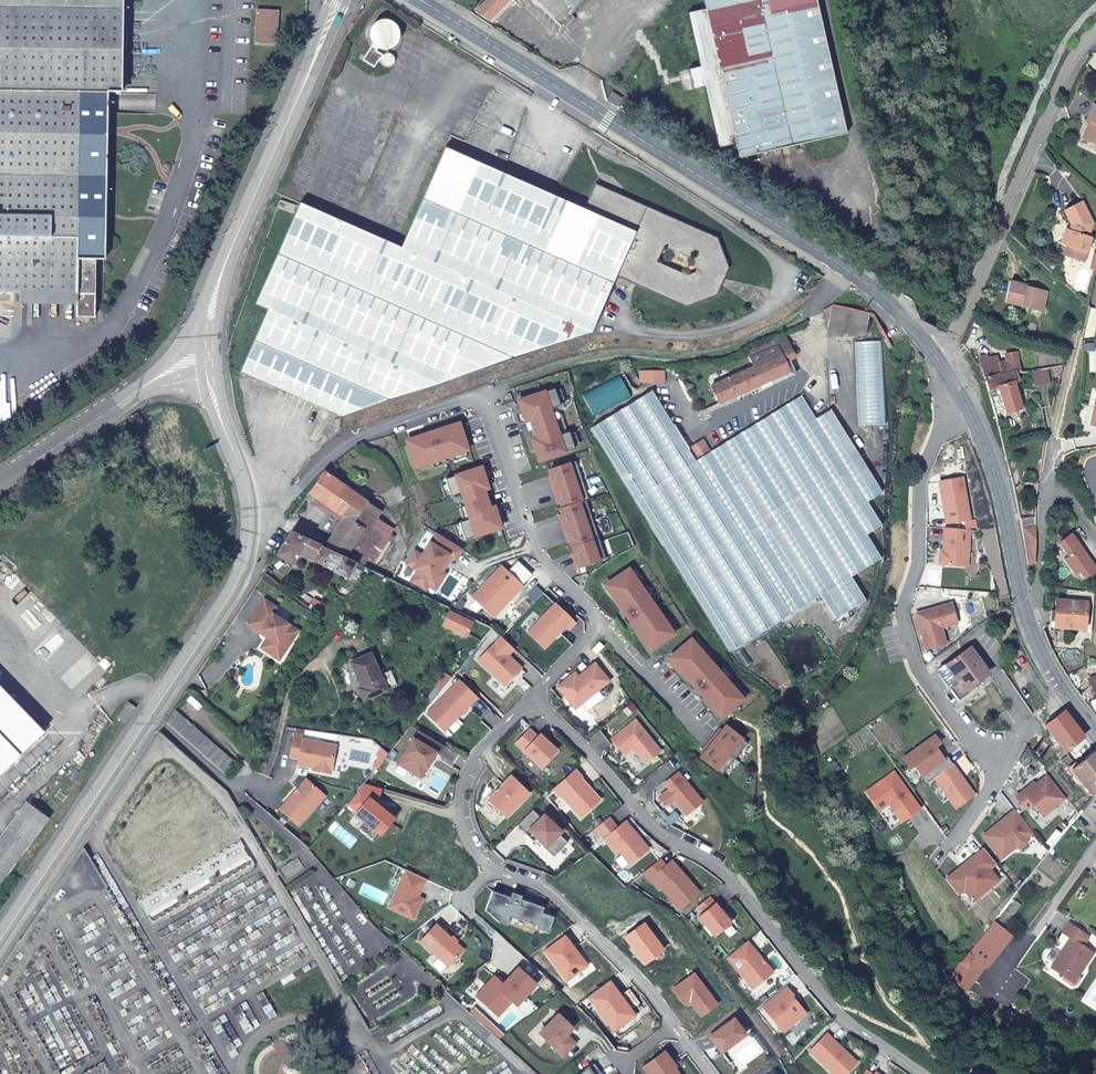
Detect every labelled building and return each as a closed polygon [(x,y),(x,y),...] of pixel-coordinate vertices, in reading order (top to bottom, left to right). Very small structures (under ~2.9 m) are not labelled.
[(18,292),(74,293),(74,303),(74,318),(91,319),(92,258),(103,258),(106,90),(107,0),(0,0),(0,292),(18,292)] [(106,90),(119,90),(121,0),(107,0),(106,90)] [(508,0),(486,0),(471,14),(484,23),(508,0)] [(558,31),(590,0),(529,0),(558,31)] [(705,12),(687,17),(699,70),(688,73),(693,94),(703,92),(717,153),(735,149),(738,163),(844,139),(814,0),(702,0),(705,12)] [(369,49),(360,64),(371,71),(381,56),(373,52),(369,49)] [(613,92),(607,101),(617,108),(623,99),(613,92)] [(1084,125),(1086,126),(1079,144),(1095,151),(1095,112),(1089,110),(1084,125)] [(377,411),(516,365),(584,343),(610,283),(632,293),(682,316),(713,306),(720,291),(726,278),(714,248),(606,199),(591,192),(584,211),(502,176),(447,152),(402,252),(300,208),(253,311),(266,317),(239,380),(338,423),(377,411)] [(1092,227),(1081,206),(1063,215),(1071,230),(1073,231),(1071,237),(1064,235),(1060,249),(1066,251),(1063,262),(1084,268),(1091,244),(1087,243),(1092,227)] [(277,207),(274,215),(290,220),(293,212),(277,207)] [(1039,313),(1042,302),(1044,294),(1024,289),(1025,287),(1006,282),(1001,304),(1039,313)] [(18,302),(74,303),(74,293),(18,292),(18,302)] [(835,320),(838,321),(869,333),(874,321),(839,307),(835,320)] [(838,321),(835,320),(828,338),(866,340),(869,333),(838,321)] [(785,346),(775,351),(782,366),(788,363),(792,361),(785,346)] [(751,362),(754,370),(762,386),(769,383),(786,374),(782,366),(775,351),(751,362)] [(982,358),(986,378),(1004,376),(1001,356),(982,358)] [(782,366),(786,374),(788,379),(795,376),(788,363),(782,366)] [(712,389),(721,405),(762,386),(754,370),(712,389)] [(786,374),(769,383),(771,387),(788,379),(786,374)] [(1004,376),(986,378),(989,390),(1003,388),(1007,411),(1022,408),(1016,374),(1004,376)] [(556,388),(520,400),(523,409),(528,408),(529,411),(522,414),(524,419),(527,417),(528,422),(532,420),(535,429),(534,429),(535,433),(536,433),(539,441),(535,442),(537,447),(540,445),(542,450),(537,451),(540,460),(576,449),(570,431),(560,435),(551,409),(562,405),(556,388)] [(815,415),(807,401),(802,391),(735,430),(688,457),(646,390),(598,419),(595,421),(625,483),(646,520),(691,596),(727,655),(788,616),(819,596),(834,620),(867,603),(853,574),(881,559),(867,532),(882,523),(867,498),(880,490),(826,408),(815,415)] [(1094,411),(1091,410),(1087,427),(1095,430),(1095,400),(1094,411)] [(410,443),(417,466),(470,449),(466,437),(463,439),(458,423),(438,429),(439,433),(433,435),(432,432),(419,436),(420,440),(410,443)] [(703,433),(690,440),(696,449),(708,442),(703,433)] [(577,461),(551,469),(553,475),(554,479),(552,480),(558,499),(560,498),(561,502),(563,508),(561,509),(562,514),(564,518),(561,519),(568,538),(570,537),(572,540),(575,552),(577,556),(574,557),(578,567),(606,558),(587,500),(590,499),(577,461)] [(461,521),(466,538),(502,526),(499,517),(495,519),(494,515),(497,513),(501,512),(499,508),(496,509),(494,505),(491,506),(484,484),(487,483),(486,478),(482,479),(481,476),(485,475),(486,474),(483,466),(447,477),(452,494),(463,491),(471,517),(461,521)] [(308,497),(341,519),(350,525),(364,503),(323,477),(308,497)] [(962,478),(938,482),(946,524),(970,519),(962,478)] [(365,560),(374,565),(388,544),(383,542),(391,531),(378,522),(380,519),(375,517),(378,512),(364,503),(350,525),(341,519),(320,550),(351,564),(361,569),(365,560)] [(969,532),(945,530),(942,552),(941,566),(965,568),(969,532)] [(462,548),(436,532),(422,555),(415,551),(407,563),(418,571),(412,581),(426,590),(429,585),(448,554),(451,556),(455,558),(462,548)] [(1032,561),(1034,535),(1018,537),(1024,562),(1032,561)] [(341,579),(351,564),(320,550),(288,536),(287,537),(276,554),(297,567),(301,561),(341,579)] [(1077,578),(1081,582),(1092,575),(1070,541),(1058,549),(1067,563),(1062,566),(1072,582),(1077,578)] [(448,554),(429,585),(436,590),(446,574),(443,571),(451,556),(448,554)] [(523,585),(502,565),(473,595),(494,615),(523,585)] [(629,568),(606,584),(620,604),(623,602),(628,609),(625,611),(630,619),(633,617),(640,627),(636,630),(650,650),(674,633),(629,568)] [(264,599),(247,624),(259,632),(261,630),(269,635),(267,637),(265,640),(283,652),(298,630),(272,613),(276,607),(264,599)] [(556,602),(529,630),(545,646),(566,624),(569,627),(575,620),(556,602)] [(1050,627),(1078,632),(1083,607),(1056,602),(1050,627)] [(915,614),(925,649),(944,644),(940,628),(956,623),(951,603),(915,614)] [(475,631),(486,635),(492,628),(445,606),(439,619),(473,635),(475,631)] [(478,659),(505,684),(521,667),(511,657),(509,659),(506,656),(508,654),(513,648),(501,636),(478,659)] [(691,639),(670,657),(686,676),(689,673),(697,682),(694,684),(700,692),(703,689),(709,696),(705,699),(721,717),(743,698),(691,639)] [(279,660),(283,652),(265,640),(260,648),(279,660)] [(599,641),(592,649),(596,653),(603,646),(599,641)] [(966,652),(944,669),(962,694),(985,676),(966,652)] [(388,689),(370,653),(350,662),(362,686),(357,688),(363,700),(388,689)] [(609,680),(595,663),(578,677),(575,680),(571,675),(558,686),(575,708),(609,680)] [(447,670),(433,686),(440,691),(454,675),(447,670)] [(1095,697),(1095,677),(1088,681),(1093,691),(1095,697)] [(461,680),(428,713),(445,730),(478,696),(461,680)] [(46,733),(0,686),(0,779),(46,733)] [(1095,710),(1095,697),(1093,691),(1087,693),(1095,711),(1095,710)] [(1083,737),(1052,699),(1039,708),(1047,718),(1041,723),(1064,752),(1083,737)] [(127,724),(137,708),(129,704),(119,719),(127,724)] [(164,720),(225,774),(237,760),(175,704),(164,720)] [(660,751),(635,720),(612,739),(624,753),(632,747),(642,759),(649,759),(660,751)] [(747,742),(726,725),(721,730),(719,733),(717,732),(705,747),(707,748),(705,751),(701,756),(723,774),(747,742)] [(446,746),(419,729),(398,763),(422,776),(431,761),(436,752),(439,753),(441,755),(446,746)] [(537,736),(529,729),(516,743),(542,766),(557,750),(540,734),(537,736)] [(0,779),(0,810),(62,750),(46,733),(0,779)] [(336,745),(293,736),(290,755),(299,757),(298,763),(314,766),(318,767),(318,770),(331,772),(336,745)] [(934,777),(951,764),(947,757),(943,759),(935,747),(940,743),(934,736),(903,758),(910,768),(913,765),(926,782),(934,777)] [(388,752),(382,748),(377,754),(380,756),(383,759),(388,752)] [(1087,790),(1095,784),(1095,753),(1092,749),(1075,762),(1071,757),(1065,761),(1087,790)] [(383,759),(380,756),(373,764),(376,766),(383,759)] [(951,764),(934,777),(955,807),(973,795),(951,764)] [(575,769),(554,787),(561,795),(562,794),(573,807),(581,816),(600,799),(581,778),(582,777),(575,769)] [(660,795),(667,804),(674,799),(686,814),(702,801),(678,772),(665,782),(670,788),(660,795)] [(893,773),(866,792),(878,810),(888,803),(899,817),(909,810),(912,814),(920,809),(893,773)] [(512,775),(489,799),(507,816),(530,792),(512,775)] [(1032,803),(1042,814),(1065,796),(1048,775),(1035,785),(1025,793),(1023,791),(1017,797),(1025,808),(1032,803)] [(307,778),(280,808),(299,825),(326,795),(307,778)] [(382,788),(365,783),(354,796),(363,804),(358,811),(356,813),(381,834),(394,818),(376,803),(379,799),(382,788)] [(1033,783),(1023,791),(1025,793),(1035,785),(1033,783)] [(1079,809),(1095,822),(1095,784),(1087,790),(1091,794),(1079,809)] [(358,811),(363,804),(354,796),(348,803),(358,811)] [(30,805),(0,845),(0,892),(53,822),(30,805)] [(518,824),(526,832),(529,829),(537,836),(546,845),(545,847),(554,855),(568,841),(559,833),(561,830),(544,814),(541,816),(533,809),(518,824)] [(1003,819),(983,835),(1001,857),(1015,847),(1020,847),(1026,843),(1026,837),(1033,832),(1015,809),(1007,815),(1010,819),(1006,822),(1003,819)] [(912,814),(909,810),(899,817),(902,821),(912,814)] [(609,817),(596,827),(616,851),(618,848),(630,863),(648,848),(625,820),(617,827),(609,817)] [(537,836),(529,829),(526,832),(534,840),(537,836)] [(964,889),(973,900),(997,879),(988,868),(995,863),(983,848),(962,865),(964,866),(961,868),(960,867),(952,874),(964,889)] [(666,864),(659,857),(644,871),(658,887),(660,885),(680,907),(699,891),(688,878),(686,880),(682,876),(684,874),(672,859),(666,864)] [(426,878),(407,869),(389,906),(414,917),(421,902),(416,900),(418,896),(426,878)] [(964,889),(952,874),(945,879),(958,894),(964,889)] [(511,896),(492,890),(485,909),(499,921),(507,924),(511,915),(537,924),(536,927),(549,931),(554,915),(542,911),(544,906),(521,898),(522,895),(513,891),(511,896)] [(710,896),(697,905),(703,912),(699,915),(715,934),(731,921),(710,896)] [(644,922),(625,936),(645,962),(663,948),(644,922)] [(464,949),(436,924),(421,940),(449,965),(464,949)] [(1089,937),(1069,924),(1062,934),(1072,941),(1069,946),(1067,945),(1051,970),(1065,979),(1069,972),(1079,979),(1094,954),(1083,947),(1089,937)] [(565,935),(545,950),(567,979),(587,964),(565,935)] [(746,940),(728,956),(753,986),(772,970),(746,940)] [(977,959),(968,952),(959,963),(968,970),(977,959)] [(494,974),(476,995),(498,1015),(512,1000),(517,1004),(536,982),(518,966),(503,982),(494,974)] [(701,1013),(716,1002),(694,972),(673,987),(685,1002),(690,998),(701,1013)] [(1079,979),(1069,972),(1065,979),(1062,982),(1072,988),(1078,987),(1082,981),(1079,979)] [(608,980),(587,996),(613,1030),(626,1020),(622,1014),(630,1008),(620,995),(608,980)] [(786,985),(763,1005),(783,1030),(805,1011),(791,993),(792,992),(786,985)] [(630,987),(620,995),(630,1008),(640,1001),(630,987)] [(634,1014),(630,1008),(622,1014),(626,1020),(634,1014)] [(570,1028),(556,1014),(537,1034),(561,1056),(573,1044),(564,1035),(570,1028)] [(733,1016),(709,1034),(721,1050),(745,1032),(733,1016)] [(810,1049),(836,1073),(843,1073),(856,1060),(826,1032),(810,1049)] [(643,1066),(648,1073),(679,1073),(677,1071),(676,1073),(672,1068),(674,1066),(675,1065),(664,1050),(643,1066)] [(594,1063),(588,1067),(592,1073),(602,1073),(594,1063)]
